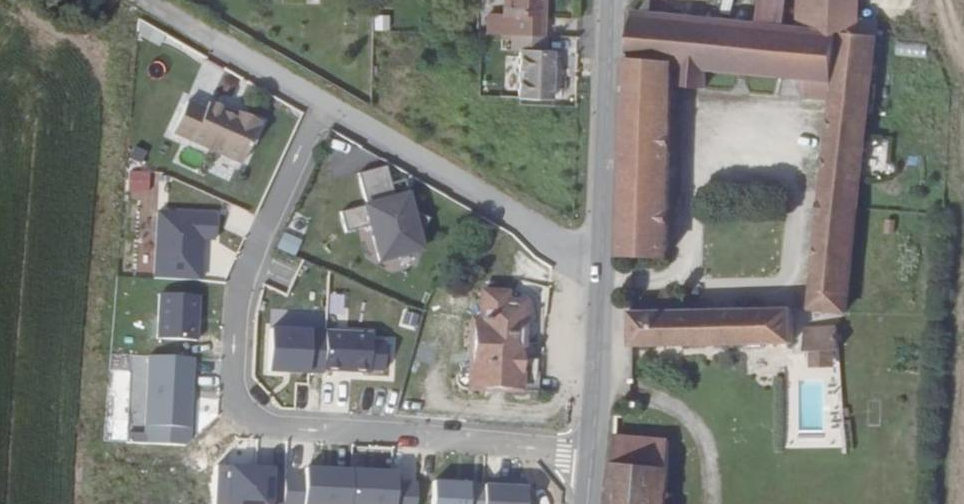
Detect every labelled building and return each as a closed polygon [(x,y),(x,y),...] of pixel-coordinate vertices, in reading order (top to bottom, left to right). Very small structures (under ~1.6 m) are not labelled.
[(518,28),(538,27),(570,28),(570,0),(531,0),(531,8),(518,8),(518,28)] [(764,28),(800,30),(803,0),(767,0),(764,28)] [(800,30),(865,35),(882,36),(884,25),(871,22),(871,0),(803,0),(800,30)] [(386,30),(387,14),(372,13),(371,29),(386,30)] [(764,28),(642,20),(634,261),(678,262),(682,75),(692,74),(692,94),(740,97),(742,78),(759,79),(789,81),(787,102),(837,105),(825,314),(863,314),(882,36),(865,35),(800,30),(764,28)] [(580,44),(573,43),(573,28),(570,28),(538,27),(538,45),(546,45),(546,91),(579,91),(580,44)] [(895,53),(925,53),(925,43),(895,42),(895,53)] [(740,97),(759,101),(759,79),(742,78),(740,97)] [(759,79),(759,101),(787,102),(789,81),(759,79)] [(241,164),(254,115),(178,95),(167,139),(184,144),(178,166),(196,170),(201,154),(241,164)] [(370,262),(418,251),(404,186),(390,189),(384,165),(354,172),(362,204),(337,209),(342,232),(362,227),(370,262)] [(152,210),(149,278),(199,280),(201,240),(212,240),(213,212),(152,210)] [(515,299),(513,326),(505,325),(502,369),(533,371),(532,397),(573,400),(574,373),(554,373),(558,314),(535,313),(535,300),(515,299)] [(802,350),(803,314),(642,311),(641,347),(802,350)] [(834,366),(835,327),(804,326),(803,365),(834,366)] [(188,427),(191,355),(142,353),(139,425),(188,427)] [(486,375),(487,390),(502,395),(502,369),(486,375)] [(502,369),(502,395),(532,397),(533,371),(502,369)] [(622,438),(617,503),(670,503),(674,442),(622,438)] [(414,481),(392,480),(392,470),(278,466),(277,503),(414,503),(414,481)] [(524,484),(424,480),(423,503),(524,503),(524,484)]
